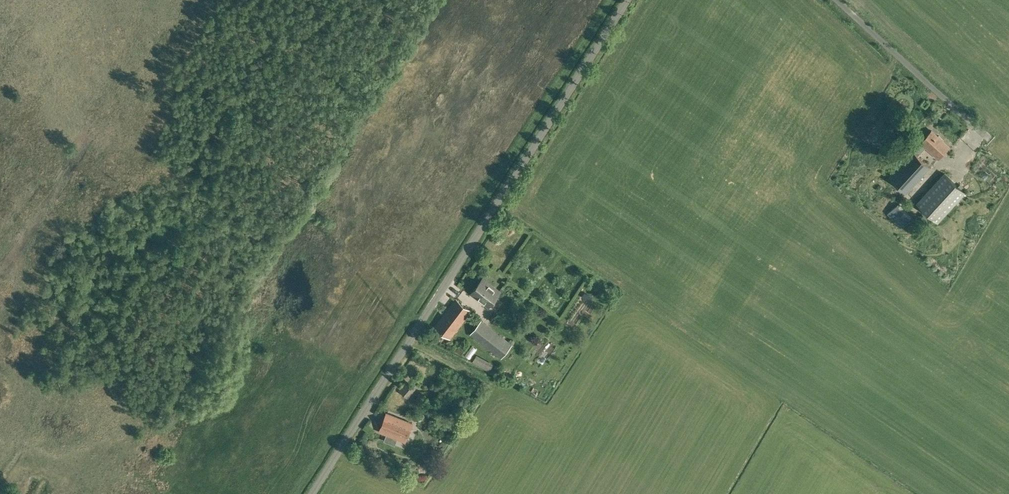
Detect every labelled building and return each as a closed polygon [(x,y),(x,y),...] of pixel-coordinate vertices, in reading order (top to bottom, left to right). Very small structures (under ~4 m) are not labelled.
[(920,142),(938,158),(949,147),(942,140),(943,140),(938,135),(937,136),(931,130),(920,142)] [(930,167),(913,151),(888,177),(906,193),(930,167)] [(965,192),(944,173),(917,203),(937,222),(965,192)] [(912,218),(898,203),(887,213),(889,215),(901,228),(912,218)] [(489,307),(500,292),(483,279),(473,292),(479,297),(478,298),(489,307)] [(471,311),(456,299),(434,327),(450,339),(471,311)] [(500,359),(511,344),(481,321),(470,335),(500,359)] [(417,387),(408,380),(398,392),(408,399),(417,387)] [(405,442),(412,423),(387,413),(379,432),(405,442)]
